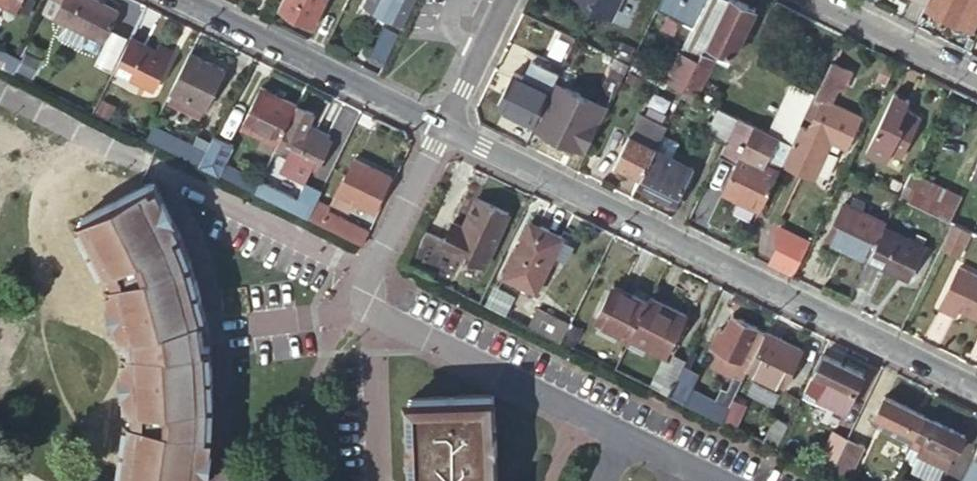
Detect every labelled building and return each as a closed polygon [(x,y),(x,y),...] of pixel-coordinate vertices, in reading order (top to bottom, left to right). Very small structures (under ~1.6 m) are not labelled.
[(131,36),(113,27),(120,12),(97,0),(65,0),(57,16),(103,40),(97,53),(117,63),(131,36)] [(279,6),(314,24),(326,0),(282,0),(279,6)] [(364,9),(387,21),(386,24),(401,31),(416,0),(369,0),(364,9)] [(590,3),(592,9),(611,18),(619,0),(584,0),(590,3)] [(656,8),(668,14),(662,27),(673,33),(680,19),(692,25),(665,82),(683,91),(701,52),(706,42),(727,0),(660,0),(656,8)] [(736,0),(727,0),(706,42),(733,55),(755,9),(736,0)] [(927,1),(923,8),(959,26),(960,25),(971,30),(976,18),(976,0),(927,0),(927,1)] [(370,53),(387,61),(399,35),(383,27),(370,53)] [(157,50),(131,36),(117,63),(115,68),(148,85),(152,77),(158,81),(174,50),(161,43),(157,50)] [(733,55),(706,42),(701,52),(714,59),(727,66),(733,55)] [(18,58),(0,49),(0,68),(11,73),(18,58)] [(229,72),(190,52),(170,92),(209,112),(229,72)] [(701,52),(683,91),(696,97),(714,59),(701,52)] [(553,85),(560,71),(532,58),(523,78),(514,73),(498,105),(535,123),(548,96),(553,85)] [(629,64),(616,58),(608,75),(621,82),(627,68),(629,64)] [(845,147),(860,116),(829,102),(839,82),(845,85),(851,71),(831,61),(815,95),(804,116),(800,126),(801,127),(783,164),(812,178),(830,140),(845,147)] [(627,68),(681,95),(683,91),(665,82),(629,64),(627,68)] [(621,82),(608,75),(601,88),(614,94),(621,82)] [(155,88),(158,81),(152,77),(148,85),(155,88)] [(574,95),(553,85),(548,96),(569,106),(574,95)] [(278,143),(297,104),(262,86),(243,125),(278,143)] [(784,91),(771,127),(794,136),(807,100),(784,91)] [(209,112),(170,92),(167,99),(206,119),(209,112)] [(905,110),(910,100),(895,93),(866,153),(886,163),(891,152),(901,157),(921,118),(905,110)] [(535,123),(533,126),(584,151),(598,122),(600,123),(609,105),(596,99),(588,115),(581,112),(586,102),(574,95),(569,106),(548,96),(535,123)] [(314,113),(297,104),(278,143),(277,145),(319,166),(332,139),(307,126),(314,113)] [(708,132),(726,141),(738,117),(720,108),(708,132)] [(640,114),(630,134),(616,163),(641,176),(655,148),(656,146),(662,134),(665,126),(640,114)] [(738,117),(726,141),(740,148),(744,138),(750,141),(757,127),(738,117)] [(152,128),(146,140),(200,166),(206,154),(214,138),(198,131),(190,147),(152,128)] [(662,134),(656,146),(655,148),(691,166),(695,159),(676,150),(679,142),(662,134)] [(791,144),(778,137),(770,153),(784,159),(791,144)] [(206,154),(200,166),(253,192),(259,181),(225,164),(232,148),(214,138),(206,154)] [(641,176),(638,184),(676,203),(694,167),(691,166),(655,148),(641,176)] [(724,192),(760,209),(779,169),(743,152),(724,192)] [(359,203),(376,211),(393,176),(358,159),(349,176),(347,175),(334,203),(355,213),(357,209),(359,203)] [(910,171),(898,196),(931,212),(943,188),(910,171)] [(259,181),(253,192),(295,212),(300,201),(259,181)] [(164,209),(151,185),(153,185),(152,183),(83,217),(84,218),(85,218),(98,242),(96,243),(97,244),(98,243),(110,267),(108,268),(109,269),(111,268),(115,280),(113,280),(114,281),(116,281),(123,307),(120,307),(121,308),(123,308),(130,334),(120,336),(122,349),(132,348),(134,376),(132,376),(132,377),(133,377),(135,404),(133,404),(133,405),(135,405),(134,417),(132,417),(132,418),(134,418),(131,445),(128,444),(128,446),(131,446),(127,472),(124,472),(124,474),(171,480),(199,480),(203,457),(205,457),(205,456),(203,456),(207,429),(209,429),(209,428),(207,428),(208,401),(210,401),(210,400),(209,400),(207,373),(209,373),(209,372),(207,371),(205,345),(207,345),(207,344),(205,344),(199,325),(202,316),(203,316),(203,315),(201,315),(194,289),(196,289),(195,288),(194,288),(187,262),(188,262),(188,260),(186,261),(177,235),(178,235),(178,234),(176,234),(164,210),(166,209),(165,208),(164,209)] [(943,188),(931,212),(948,220),(955,206),(960,196),(943,188)] [(300,201),(295,212),(308,218),(317,200),(303,194),(300,201)] [(883,226),(886,221),(862,210),(866,203),(855,197),(851,205),(845,201),(827,239),(868,258),(883,226)] [(483,265),(508,213),(477,198),(463,227),(453,222),(442,245),(483,265)] [(317,200),(308,218),(321,225),(327,211),(329,206),(317,200)] [(321,225),(363,245),(370,231),(327,211),(321,225)] [(533,290),(560,236),(527,220),(501,275),(533,290)] [(802,221),(771,232),(777,247),(769,263),(792,275),(810,240),(802,221)] [(971,232),(955,224),(943,249),(959,256),(971,232)] [(883,226),(868,258),(910,279),(925,246),(883,226)] [(959,267),(939,308),(956,315),(959,309),(976,317),(976,275),(959,267)] [(596,319),(630,336),(647,301),(613,285),(596,319)] [(683,312),(650,296),(647,301),(630,336),(663,353),(683,312)] [(749,365),(766,331),(730,313),(721,329),(716,327),(705,349),(718,356),(721,351),(739,360),(749,365)] [(800,346),(766,329),(766,331),(749,365),(749,366),(783,382),(800,346)] [(735,367),(739,360),(721,351),(718,356),(717,359),(735,367)] [(861,372),(821,353),(806,384),(824,393),(846,403),(861,372)] [(666,360),(653,386),(668,394),(682,366),(684,363),(671,357),(669,361),(666,360)] [(668,394),(722,420),(728,408),(729,407),(691,389),(698,375),(682,366),(668,394)] [(806,384),(802,394),(819,403),(824,393),(806,384)] [(824,393),(819,403),(841,413),(846,403),(824,393)] [(916,434),(926,414),(883,394),(873,414),(875,415),(916,434)] [(494,395),(409,398),(412,480),(492,480),(498,480),(494,395)] [(728,408),(722,420),(731,425),(737,413),(728,408)] [(969,434),(926,414),(916,434),(912,443),(911,446),(922,451),(920,454),(949,468),(957,454),(959,455),(969,434)] [(912,443),(916,434),(875,415),(870,423),(912,443)] [(774,418),(764,441),(776,447),(787,424),(774,418)] [(787,424),(776,447),(788,452),(800,426),(789,421),(787,424)] [(848,437),(831,429),(814,465),(830,473),(848,437)] [(848,437),(830,473),(847,480),(865,446),(848,437)] [(963,476),(973,480),(974,480),(976,475),(976,446),(963,476)]
